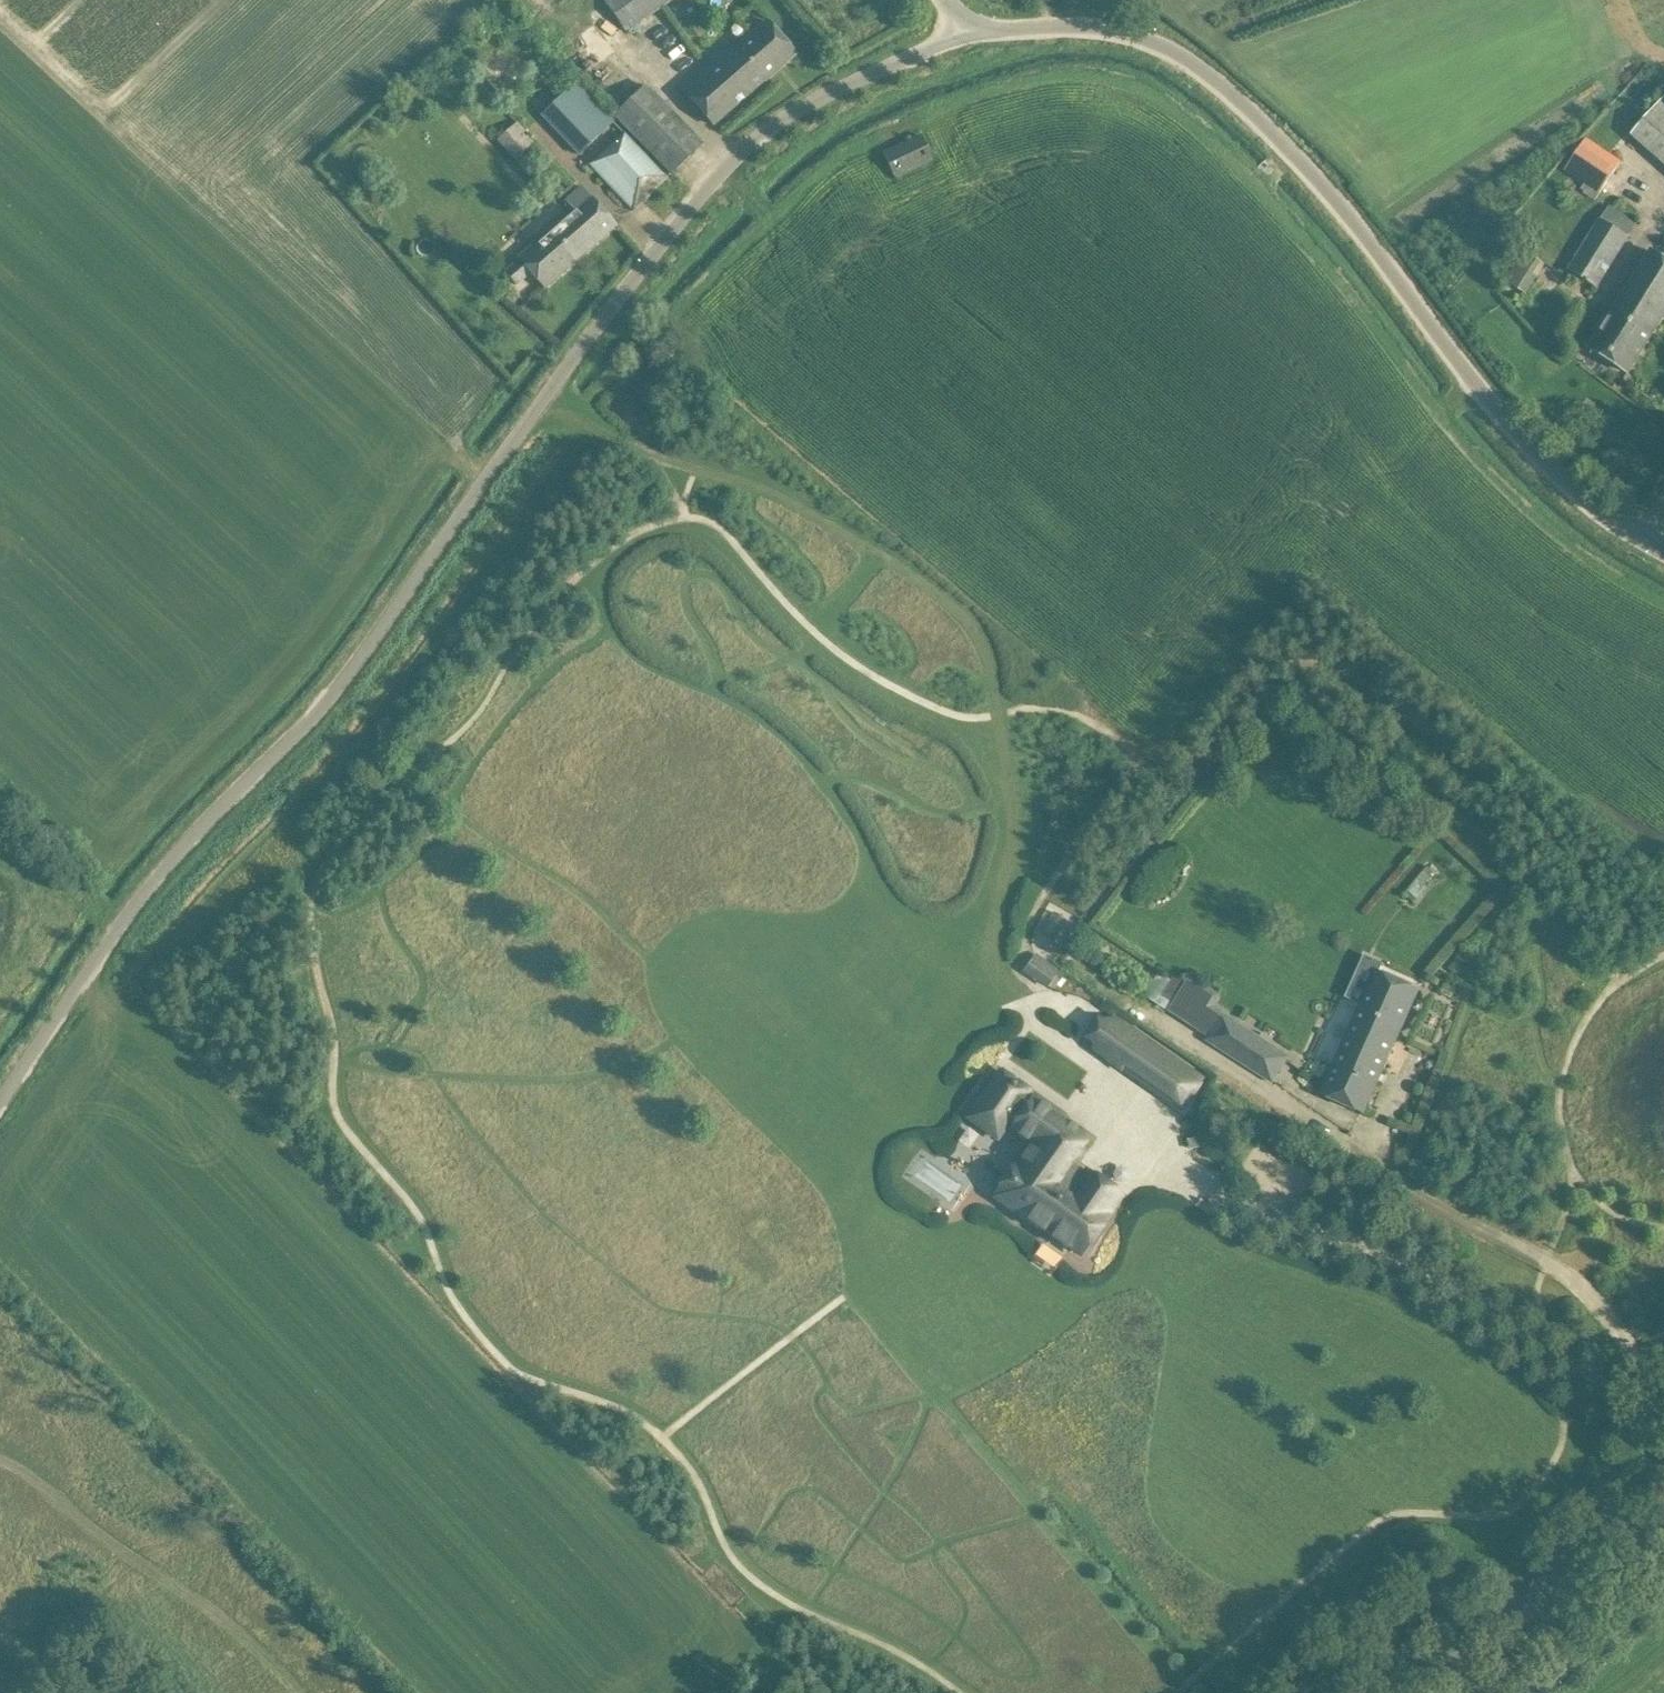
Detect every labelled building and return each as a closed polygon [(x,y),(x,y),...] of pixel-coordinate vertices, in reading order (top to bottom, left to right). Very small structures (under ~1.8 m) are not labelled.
[(604,0),(626,32),(671,0),(604,0)] [(683,90),(713,125),(763,82),(763,83),(796,54),(767,21),(736,49),(733,46),(683,90)] [(556,66),(527,92),(540,107),(569,81),(556,66)] [(572,144),(582,155),(616,121),(578,82),(561,97),(589,127),(572,144)] [(614,116),(672,175),(702,144),(645,86),(614,116)] [(1663,163),(1663,98),(1632,135),(1663,163)] [(520,155),(534,143),(519,126),(505,138),(520,155)] [(591,170),(634,211),(666,178),(622,136),(591,170)] [(884,153),(895,178),(932,160),(921,136),(884,153)] [(1564,171),(1599,194),(1621,161),(1586,138),(1564,171)] [(581,186),(565,200),(574,210),(519,259),(520,260),(506,273),(517,285),(531,272),(545,288),(616,226),(601,209),(590,196),(581,186)] [(1629,237),(1601,219),(1569,271),(1597,288),(1629,237)] [(1628,373),(1663,315),(1663,259),(1652,251),(1590,349),(1628,373)] [(1526,252),(1507,282),(1525,293),(1544,264),(1526,252)] [(1322,1094),(1363,1112),(1418,989),(1378,972),(1361,1011),(1359,1010),(1322,1094)] [(1175,974),(1161,995),(1173,1003),(1168,1010),(1211,1037),(1209,1040),(1271,1080),(1287,1056),(1213,1007),(1221,995),(1190,975),(1186,981),(1175,974)] [(1054,975),(1047,985),(1053,989),(1060,979),(1054,975)] [(1097,1049),(1170,1100),(1180,1086),(1192,1095),(1203,1080),(1118,1020),(1097,1049)] [(1120,1196),(1087,1172),(1069,1198),(1053,1187),(1087,1137),(1057,1116),(1059,1114),(1034,1097),(1033,1099),(1027,1095),(1029,1093),(999,1073),(979,1103),(1008,1123),(1007,1124),(1013,1128),(1012,1128),(1034,1144),(1020,1164),(1018,1162),(995,1195),(1081,1255),(1108,1217),(1106,1216),(1120,1196)]
